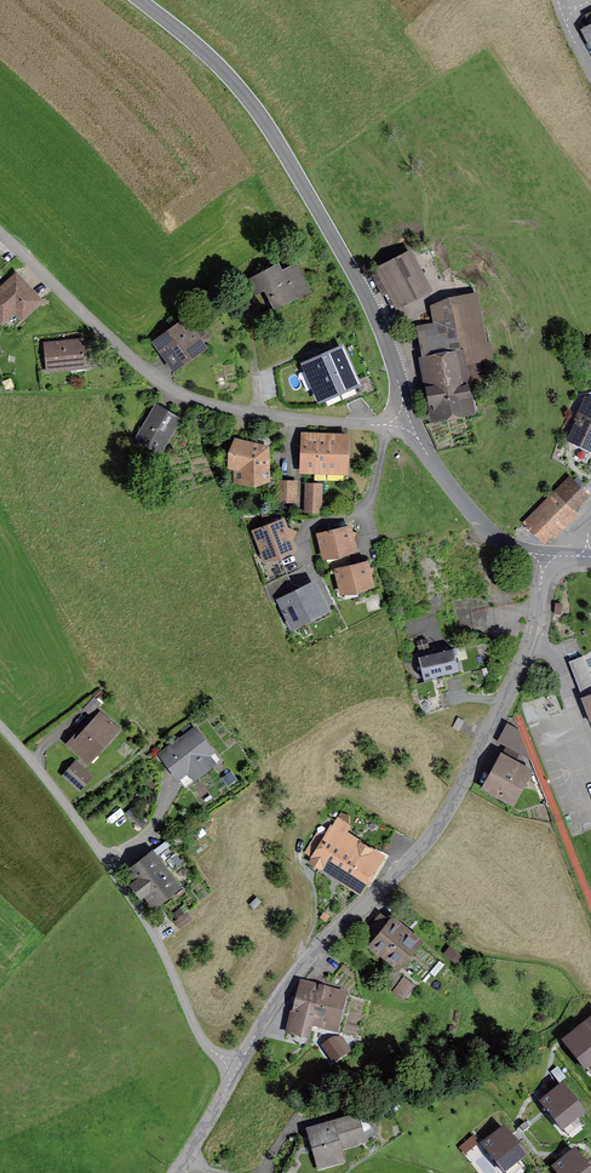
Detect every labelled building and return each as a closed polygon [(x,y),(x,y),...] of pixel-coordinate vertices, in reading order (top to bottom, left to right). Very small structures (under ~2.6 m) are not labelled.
[(398,306),(423,293),(404,256),(379,269),(398,306)] [(297,298),(294,293),(308,286),(296,263),(282,270),(279,263),(247,279),(255,296),(264,291),(263,288),(266,287),(277,308),(297,298)] [(10,327),(38,301),(16,277),(0,292),(0,317),(10,327)] [(486,380),(482,360),(492,358),(489,344),(485,345),(475,295),(459,298),(460,303),(431,309),(434,325),(422,328),(438,416),(466,410),(456,359),(467,357),(473,382),(486,380)] [(170,353),(177,362),(199,346),(184,326),(160,344),(168,354),(170,353)] [(71,363),(72,365),(86,363),(83,340),(69,342),(69,344),(65,344),(65,342),(44,344),(47,367),(61,366),(61,364),(71,363)] [(304,365),(319,398),(356,381),(342,348),(304,365)] [(361,397),(374,394),(371,381),(358,384),(361,397)] [(572,438),(590,447),(590,403),(589,402),(586,403),(578,419),(580,420),(572,438)] [(158,447),(159,445),(164,447),(180,419),(156,405),(137,437),(149,445),(150,442),(158,447)] [(267,490),(267,499),(278,500),(278,499),(279,482),(266,482),(265,449),(272,444),(265,435),(251,446),(237,442),(231,465),(242,468),(243,481),(250,481),(251,490),(267,490)] [(305,438),(304,467),(344,469),(346,435),(329,435),(329,439),(305,438)] [(568,478),(525,521),(529,525),(538,517),(553,531),(576,508),(572,504),(583,493),(568,478)] [(295,500),(296,483),(279,482),(278,499),(278,500),(295,500)] [(311,484),(310,512),(320,512),(321,484),(311,484)] [(529,525),(544,540),(553,531),(538,517),(529,525)] [(278,559),(272,562),(270,556),(291,548),(282,523),(275,525),(273,521),(267,523),(266,527),(267,529),(248,536),(267,583),(285,576),(278,559)] [(347,529),(321,535),(328,564),(346,559),(344,551),(352,549),(347,529)] [(364,564),(349,568),(346,559),(328,564),(330,573),(338,572),(343,591),(369,584),(364,564)] [(265,586),(272,605),(281,601),(293,625),(325,608),(313,584),(293,594),(284,576),(265,586)] [(459,671),(453,648),(418,657),(424,679),(459,671)] [(569,661),(582,694),(590,691),(590,678),(582,656),(569,661)] [(415,684),(419,701),(437,696),(432,680),(415,684)] [(583,698),(590,719),(590,694),(583,698)] [(94,697),(83,709),(90,715),(100,703),(94,697)] [(76,735),(69,743),(89,760),(116,730),(100,715),(80,738),(76,735)] [(458,717),(453,727),(459,731),(464,721),(458,717)] [(530,760),(522,737),(518,728),(508,723),(498,741),(530,760)] [(204,771),(204,770),(218,759),(195,728),(161,755),(185,785),(204,771)] [(504,758),(487,787),(510,800),(527,770),(516,764),(520,756),(506,749),(501,757),(504,758)] [(64,775),(79,789),(90,776),(76,763),(64,775)] [(313,857),(360,886),(379,856),(367,848),(363,855),(341,842),(346,833),(348,824),(348,816),(340,813),(313,857)] [(147,891),(155,901),(175,886),(150,854),(131,870),(138,879),(132,883),(142,895),(147,891)] [(187,912),(174,922),(179,929),(192,919),(187,912)] [(369,937),(399,962),(416,942),(410,937),(385,917),(369,937)] [(310,1031),(313,1021),(334,1027),(343,994),(325,989),(324,994),(299,987),(287,1032),(302,1036),(303,1030),(310,1031)] [(449,1009),(444,1031),(455,1034),(460,1012),(449,1009)] [(582,1028),(590,1039),(590,1021),(582,1028)] [(590,1064),(590,1039),(582,1028),(564,1042),(585,1069),(590,1064)] [(334,1060),(343,1054),(334,1040),(325,1047),(334,1060)] [(562,1130),(584,1113),(562,1086),(541,1102),(562,1130)] [(342,1156),(340,1150),(365,1143),(362,1134),(371,1127),(365,1119),(359,1121),(357,1117),(318,1128),(321,1137),(311,1140),(313,1150),(321,1148),(325,1161),(342,1156)] [(504,1172),(526,1156),(505,1128),(483,1145),(504,1172)] [(474,1137),(467,1142),(472,1148),(479,1143),(474,1137)] [(575,1150),(553,1167),(558,1172),(590,1172),(590,1171),(575,1150)]
